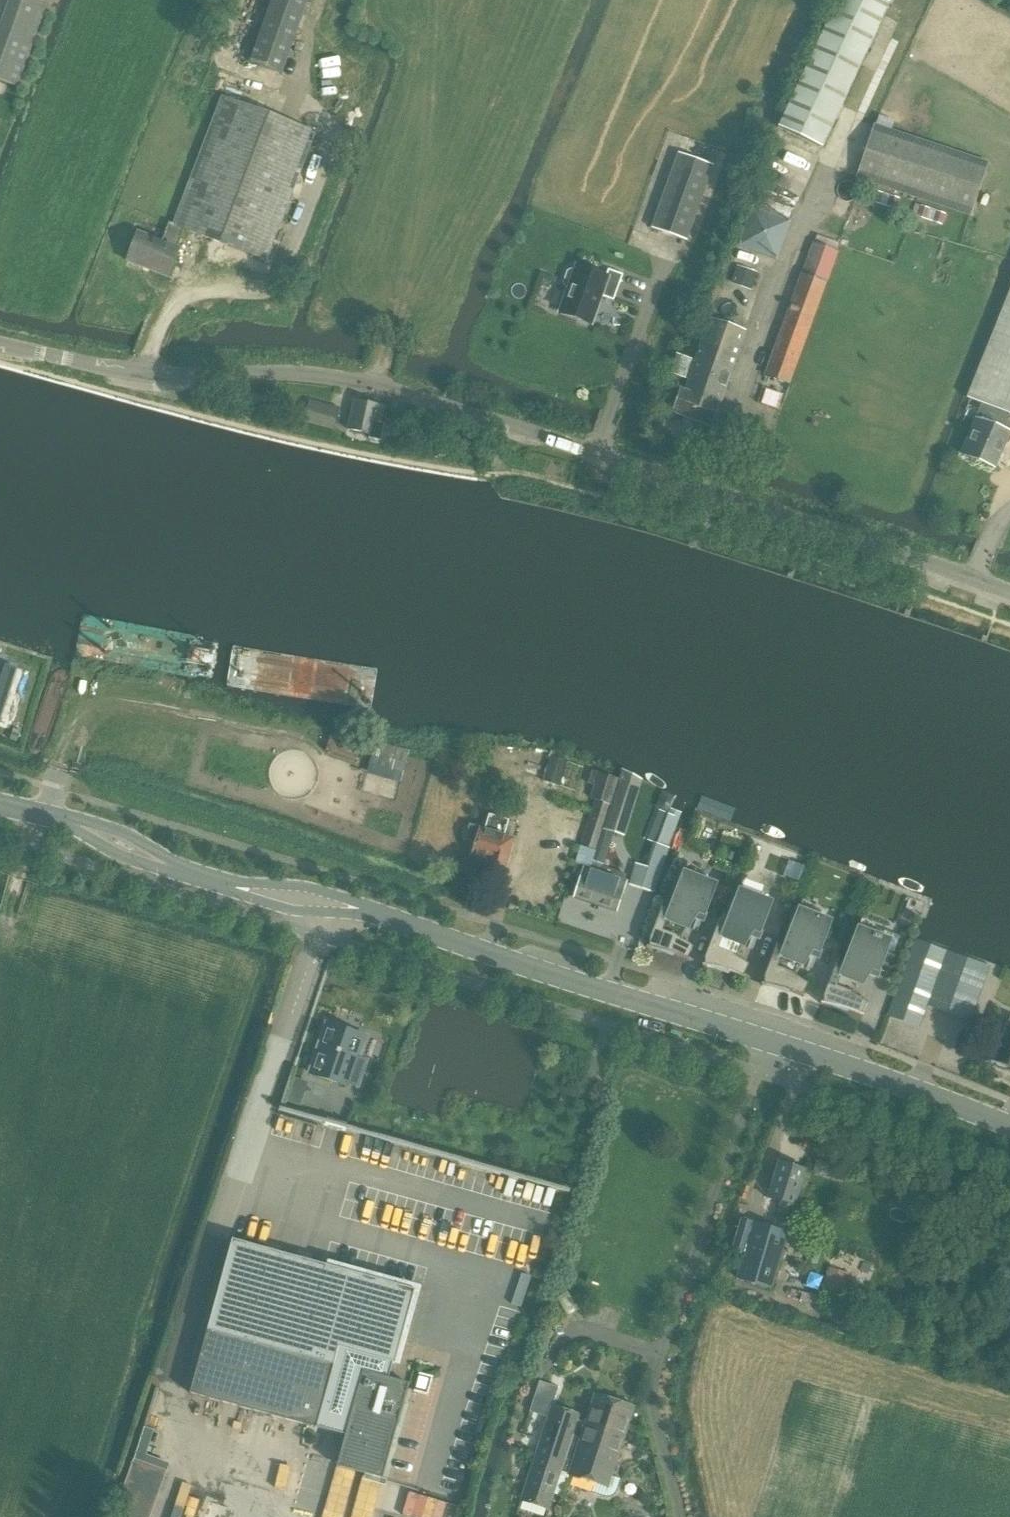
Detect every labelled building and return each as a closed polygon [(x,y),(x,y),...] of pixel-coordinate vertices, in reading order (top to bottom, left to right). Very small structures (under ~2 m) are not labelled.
[(0,39),(0,81),(16,87),(48,0),(14,0),(0,39)] [(250,63),(281,74),(307,0),(273,0),(250,63)] [(778,127),(822,147),(890,0),(837,0),(778,127)] [(159,241),(137,233),(127,261),(168,276),(178,249),(176,248),(183,229),(266,260),(314,133),(222,97),(173,224),(167,222),(159,241)] [(856,178),(970,216),(988,163),(874,125),(856,178)] [(713,166),(678,153),(651,229),(686,241),(713,166)] [(752,209),(739,246),(776,259),(789,222),(752,209)] [(837,253),(835,252),(815,245),(813,244),(765,375),(789,384),(837,253)] [(606,277),(576,266),(575,271),(572,270),(568,272),(564,283),(566,287),(568,288),(560,313),(591,324),(602,293),(614,297),(622,276),(608,270),(606,277)] [(736,266),(732,281),(752,288),(757,273),(736,266)] [(969,399),(981,404),(961,454),(995,468),(1009,432),(1009,298),(969,399)] [(671,374),(672,374),(689,380),(685,391),(679,390),(672,413),(712,427),(720,405),(725,389),(734,363),(745,332),(709,320),(698,352),(695,361),(678,355),(671,374)] [(369,434),(368,438),(381,441),(385,424),(381,423),(384,407),(376,405),(354,400),(348,430),(369,434)] [(310,401),(304,423),(334,430),(339,408),(333,406),(310,401)] [(0,718),(13,680),(0,676),(0,718)] [(566,763),(551,757),(543,782),(559,787),(566,763)] [(606,827),(615,830),(625,833),(641,780),(624,770),(606,827)] [(597,774),(591,772),(587,784),(593,786),(589,799),(594,801),(590,814),(580,846),(596,852),(600,840),(619,780),(598,773),(597,774)] [(664,812),(652,842),(654,842),(657,843),(668,848),(682,813),(670,809),(668,814),(664,812)] [(492,867),(500,869),(505,868),(514,839),(503,835),(507,822),(490,817),(486,830),(480,829),(470,826),(467,839),(476,842),(472,856),(489,860),(488,862),(492,867)] [(635,864),(629,884),(653,892),(664,859),(651,854),(646,867),(635,864)] [(665,901),(664,900),(649,939),(648,947),(646,947),(646,948),(664,951),(678,956),(688,961),(689,959),(687,958),(693,947),(680,939),(697,912),(703,915),(715,885),(685,873),(688,864),(687,864),(669,910),(663,908),(665,901)] [(602,869),(601,873),(584,867),(574,898),(616,912),(626,881),(609,875),(610,872),(602,869)] [(719,969),(734,974),(744,978),(745,977),(743,976),(748,965),(736,957),(753,930),(759,932),(771,903),(740,891),(744,882),(743,882),(725,928),(718,926),(721,919),(720,918),(705,957),(704,964),(702,964),(702,966),(719,969)] [(803,901),(802,901),(784,947),(778,945),(780,938),(779,937),(764,976),(763,984),(761,983),(761,985),(778,988),(793,993),(803,997),(804,996),(802,995),(808,984),(795,976),(812,949),(818,951),(830,922),(800,910),(803,901)] [(820,1003),(820,1004),(824,1004),(838,1007),(853,1012),(863,1017),(863,1015),(861,1014),(867,1003),(854,995),(871,968),(878,971),(886,950),(893,953),(900,937),(884,931),(881,938),(878,937),(878,935),(875,931),(871,928),(866,924),(862,922),(862,920),(861,920),(843,966),(837,964),(840,957),(838,956),(836,963),(823,995),(822,1003),(820,1003)] [(887,1015),(917,1027),(926,1005),(969,1022),(989,969),(915,941),(887,1015)] [(327,1024),(310,1074),(311,1075),(347,1087),(348,1084),(355,1087),(357,1087),(366,1060),(365,1060),(361,1059),(357,1058),(364,1037),(363,1036),(328,1025),(327,1024)] [(1006,1027),(1005,1030),(1001,1028),(998,1037),(1002,1039),(993,1062),(995,1063),(996,1066),(1003,1068),(1007,1067),(1009,1069),(1009,1028),(1006,1027)] [(295,1079),(287,1102),(299,1106),(307,1083),(295,1079)] [(562,1093),(559,1103),(570,1106),(573,1097),(562,1093)] [(741,1219),(732,1252),(744,1256),(737,1279),(771,1289),(787,1233),(785,1232),(793,1205),(795,1206),(806,1170),(778,1162),(767,1198),(781,1202),(773,1229),(741,1219)] [(232,1240),(190,1394),(316,1428),(345,1436),(340,1453),(338,1461),(336,1467),(364,1475),(382,1480),(382,1479),(397,1426),(397,1424),(399,1417),(400,1415),(408,1384),(388,1379),(388,1376),(389,1376),(390,1376),(391,1376),(392,1375),(393,1375),(394,1374),(394,1373),(395,1372),(395,1371),(395,1370),(395,1369),(394,1369),(394,1368),(393,1367),(392,1366),(391,1366),(392,1364),(394,1364),(415,1290),(327,1266),(326,1266),(232,1240)] [(829,1271),(823,1289),(840,1294),(845,1275),(829,1271)] [(539,1381),(533,1400),(546,1405),(552,1386),(539,1381)] [(552,1406),(521,1501),(547,1509),(552,1494),(560,1470),(569,1473),(569,1475),(594,1483),(591,1492),(604,1496),(608,1497),(611,1496),(614,1493),(616,1490),(620,1479),(610,1476),(633,1407),(595,1395),(585,1424),(576,1421),(578,1415),(552,1406)] [(114,1516),(150,1516),(166,1471),(135,1460),(114,1516)]
